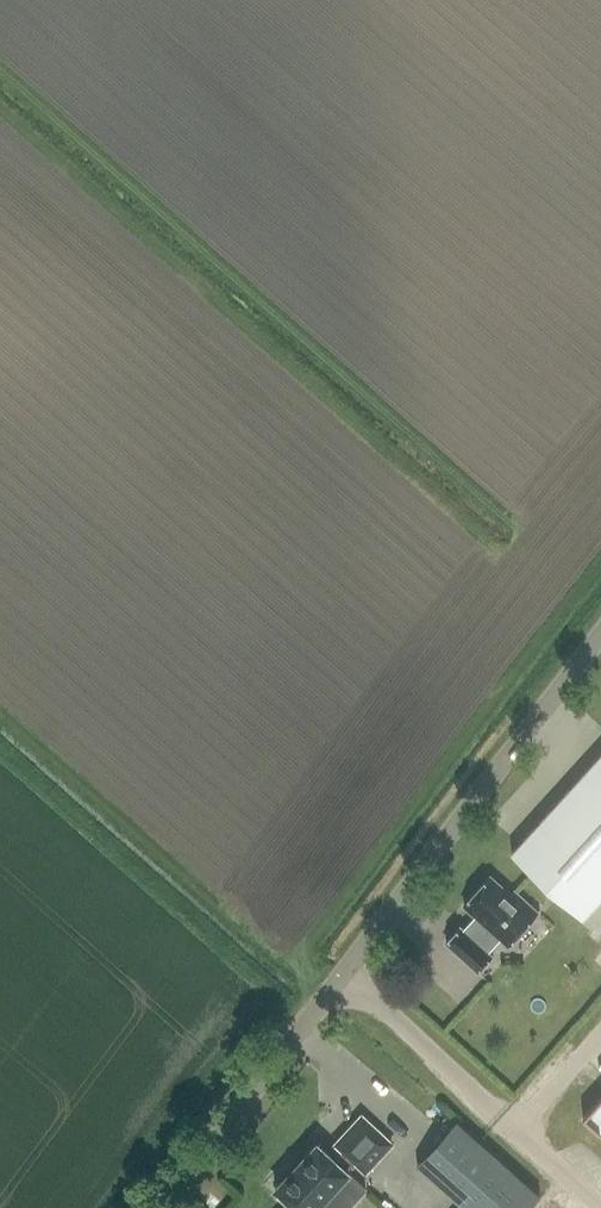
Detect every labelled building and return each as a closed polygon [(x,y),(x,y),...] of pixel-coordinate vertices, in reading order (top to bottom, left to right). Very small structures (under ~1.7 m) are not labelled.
[(512,853),(584,918),(600,900),(600,754),(512,853)] [(460,937),(446,953),(477,981),(491,965),(488,962),(500,949),(507,955),(536,922),(513,902),(510,905),(489,887),(463,916),(480,931),(467,944),(460,937)] [(582,1116),(600,1134),(600,1095),(582,1116)] [(366,1172),(392,1144),(362,1116),(337,1144),(366,1172)] [(458,1120),(418,1166),(465,1207),(464,1207),(529,1207),(542,1193),(458,1120)] [(316,1146),(274,1192),(292,1207),(318,1207),(348,1175),(316,1146)]
